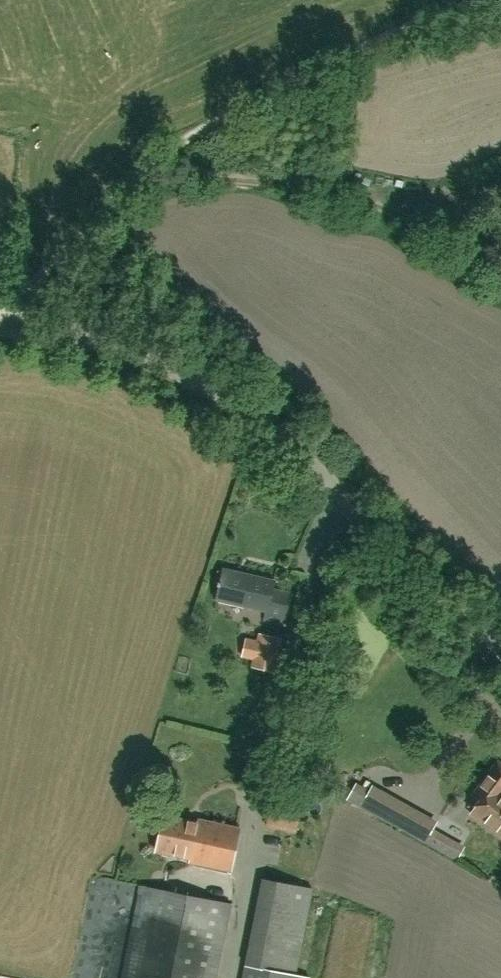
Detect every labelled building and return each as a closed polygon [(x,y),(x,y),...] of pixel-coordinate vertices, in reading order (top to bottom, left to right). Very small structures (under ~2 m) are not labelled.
[(273,590),(275,581),(223,569),(216,599),(266,610),(264,620),(283,625),(290,593),(273,590)] [(280,641),(258,637),(257,643),(247,641),(244,659),(254,661),(252,669),(274,674),(280,641)] [(500,835),(500,764),(498,761),(474,793),(482,799),(472,813),(500,835)] [(457,860),(461,853),(465,846),(433,828),(436,824),(391,800),(380,818),(457,860)] [(303,809),(272,803),(267,826),(298,832),(303,809)] [(191,857),(190,862),(231,870),(240,827),(199,819),(198,823),(163,816),(156,850),(191,857)] [(262,878),(245,965),(243,977),(310,977),(294,974),(311,888),(262,878)] [(232,904),(141,885),(122,977),(217,977),(232,904)] [(348,969),(351,936),(336,934),(333,968),(348,969)]
